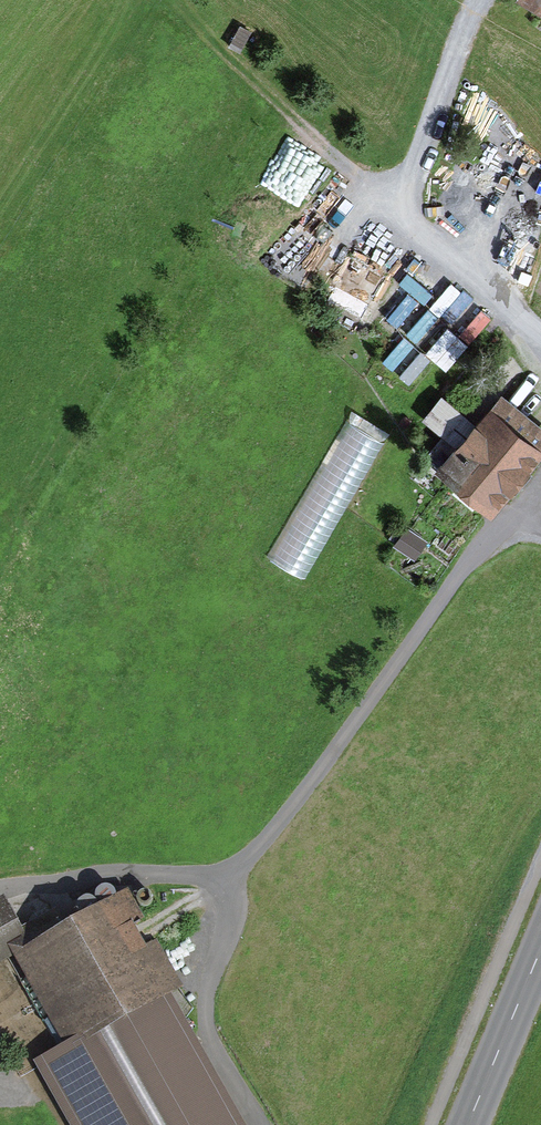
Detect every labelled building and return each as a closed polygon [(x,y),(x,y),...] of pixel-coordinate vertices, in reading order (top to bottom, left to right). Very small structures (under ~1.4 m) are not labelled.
[(515,2),(540,18),(540,0),(517,0),(515,2)] [(357,254),(335,300),(379,322),(402,276),(357,254)] [(428,355),(451,371),(470,343),(447,327),(428,355)] [(386,356),(407,383),(430,364),(410,338),(386,356)] [(444,395),(424,416),(446,437),(466,415),(444,395)] [(435,476),(491,522),(540,461),(540,429),(501,396),(435,476)] [(384,443),(347,422),(268,556),(306,578),(384,443)] [(13,953),(63,1042),(33,1060),(70,1124),(247,1124),(174,997),(183,992),(186,990),(157,938),(146,944),(134,922),(144,916),(129,888),(32,943),(13,953)] [(32,943),(4,893),(0,896),(0,961),(13,953),(32,943)]
